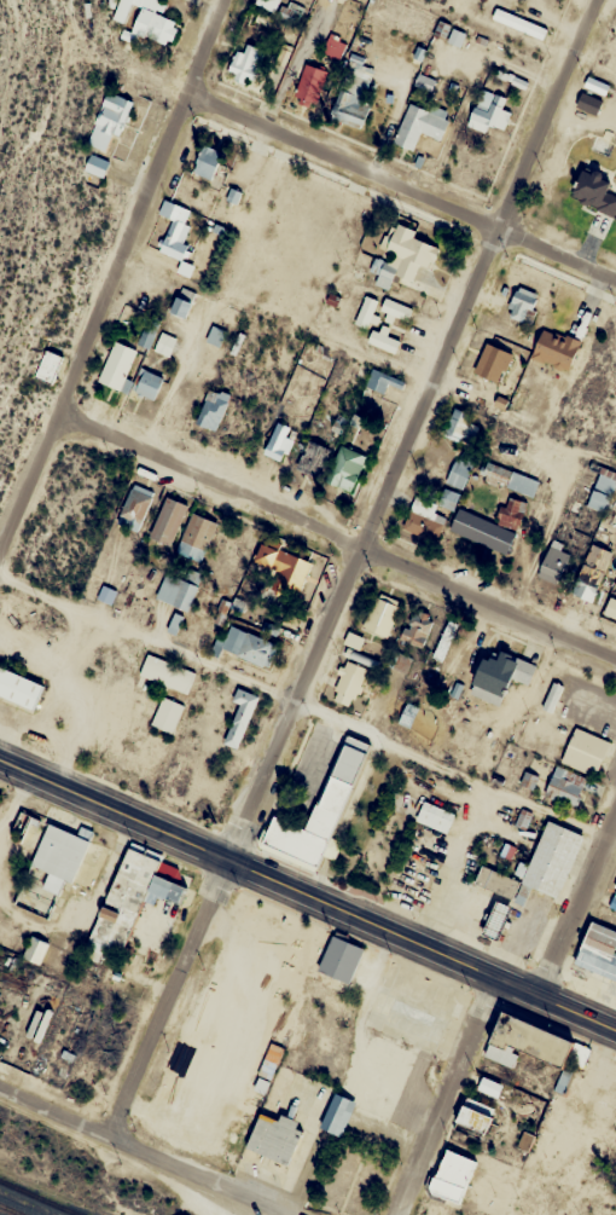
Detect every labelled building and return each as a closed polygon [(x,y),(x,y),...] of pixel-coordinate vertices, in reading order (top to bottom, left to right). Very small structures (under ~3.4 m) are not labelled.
[(161,16),(167,2),(162,0),(120,0),(111,22),(124,26),(132,5),(140,8),(128,39),(134,42),(138,34),(170,46),(179,23),(161,16)] [(273,13),(281,0),(256,0),(254,2),(273,13)] [(288,0),(286,0),(278,16),(296,25),(304,9),(288,0)] [(329,117),(362,128),(370,104),(362,101),(372,71),(362,68),(384,0),(368,0),(329,117)] [(543,38),(546,28),(496,9),(492,19),(543,38)] [(425,50),(417,46),(424,32),(392,16),(380,42),(420,61),(425,50)] [(324,54),(341,59),(347,36),(329,32),(324,54)] [(228,75),(249,85),(265,51),(244,41),(228,75)] [(313,106),(330,71),(308,61),(291,96),(313,106)] [(489,124),(505,130),(512,112),(501,108),(505,96),(482,87),(467,126),(485,133),(489,124)] [(109,154),(132,102),(107,92),(84,144),(109,154)] [(442,139),(450,116),(408,102),(394,145),(414,151),(420,132),(442,139)] [(224,156),(207,144),(191,169),(208,180),(224,156)] [(108,160),(90,154),(84,170),(103,176),(108,160)] [(583,169),(570,197),(613,217),(615,211),(615,196),(607,192),(612,182),(583,169)] [(190,227),(173,220),(161,251),(185,261),(191,246),(183,243),(190,227)] [(439,247),(413,238),(416,230),(395,222),(382,258),(375,255),(369,272),(378,275),(374,285),(389,290),(394,277),(424,288),(439,247)] [(537,294),(518,286),(507,316),(527,323),(537,294)] [(184,319),(196,294),(182,287),(170,312),(184,319)] [(397,353),(412,307),(382,297),(381,300),(364,294),(355,325),(371,330),(367,343),(397,353)] [(218,346),(225,332),(213,326),(206,341),(218,346)] [(531,357),(567,373),(580,343),(544,327),(531,357)] [(153,346),(153,329),(141,329),(141,345),(153,346)] [(153,350),(169,357),(177,339),(161,332),(153,350)] [(132,383),(125,379),(138,350),(115,339),(96,380),(127,394),(132,383)] [(498,384),(513,355),(488,342),(473,371),(498,384)] [(364,385),(385,395),(390,384),(399,389),(403,382),(372,368),(364,385)] [(134,391),(153,400),(163,379),(144,370),(134,391)] [(231,396),(211,387),(195,422),(215,431),(231,396)] [(457,445),(469,416),(443,405),(431,435),(457,445)] [(278,465),(294,430),(268,418),(251,453),(278,465)] [(309,481),(324,447),(300,436),(284,469),(309,481)] [(347,498),(361,458),(331,447),(316,487),(347,498)] [(454,492),(467,462),(447,453),(435,484),(454,492)] [(605,513),(615,481),(615,472),(600,467),(587,506),(605,513)] [(525,501),(533,482),(504,470),(496,488),(525,501)] [(133,532),(149,492),(126,482),(110,522),(133,532)] [(447,509),(453,496),(436,488),(431,502),(447,509)] [(499,523),(519,528),(526,501),(505,496),(499,523)] [(164,546),(181,507),(158,497),(141,537),(164,546)] [(428,546),(441,517),(429,511),(431,505),(420,501),(417,509),(406,504),(393,531),(428,546)] [(499,556),(509,533),(453,508),(442,531),(499,556)] [(196,563),(211,522),(185,513),(169,552),(196,563)] [(558,585),(574,547),(553,538),(537,577),(558,585)] [(312,560),(263,541),(252,570),(301,589),(312,560)] [(583,608),(599,574),(575,563),(559,596),(583,608)] [(156,599),(188,612),(201,581),(168,568),(156,599)] [(384,639),(402,604),(378,592),(360,627),(384,639)] [(610,596),(603,614),(615,620),(615,599),(610,596)] [(422,649),(434,621),(412,612),(400,640),(422,649)] [(261,670),(271,643),(222,625),(213,652),(261,670)] [(472,697),(501,706),(510,679),(530,685),(536,664),(487,649),(472,697)] [(182,694),(192,671),(141,652),(133,675),(182,694)] [(368,669),(347,660),(331,699),(352,708),(368,669)] [(24,711),(0,700),(0,668),(36,683),(24,711)] [(563,687),(553,682),(542,710),(552,714),(563,687)] [(231,747),(254,696),(229,687),(223,701),(233,705),(217,741),(231,747)] [(164,734),(179,704),(156,694),(143,723),(164,734)] [(560,762),(575,727),(610,741),(595,777),(560,762)] [(308,874),(365,745),(338,734),(297,827),(266,814),(250,847),(308,874)] [(588,782),(559,766),(544,793),(573,809),(588,782)] [(456,814),(422,802),(415,823),(448,835),(456,814)] [(46,824),(32,818),(19,842),(33,849),(46,824)] [(575,839),(537,822),(510,885),(547,902),(575,839)] [(87,832),(75,827),(71,835),(40,823),(22,868),(66,885),(87,832)] [(121,850),(99,904),(128,916),(150,862),(121,850)] [(509,880),(502,897),(466,883),(473,866),(509,880)] [(606,897),(615,901),(615,873),(606,897)] [(149,876),(143,893),(170,903),(176,886),(149,876)] [(42,919),(55,895),(28,879),(14,903),(42,919)] [(502,908),(488,902),(478,927),(493,933),(502,908)] [(605,949),(615,954),(615,981),(568,960),(585,920),(612,932),(605,949)] [(342,987),(359,948),(327,933),(310,972),(342,987)] [(48,945),(32,937),(22,958),(39,965),(48,945)] [(557,1072),(569,1042),(495,1011),(482,1042),(557,1072)] [(489,1099),(498,1082),(477,1072),(469,1089),(489,1099)] [(333,1138),(350,1101),(327,1090),(310,1127),(333,1138)] [(476,1140),(490,1109),(460,1095),(446,1127),(476,1140)] [(295,1132),(287,1128),(290,1122),(273,1116),(271,1122),(252,1115),(238,1151),(279,1168),(295,1132)] [(457,1209),(476,1161),(440,1146),(419,1193),(457,1209)]
